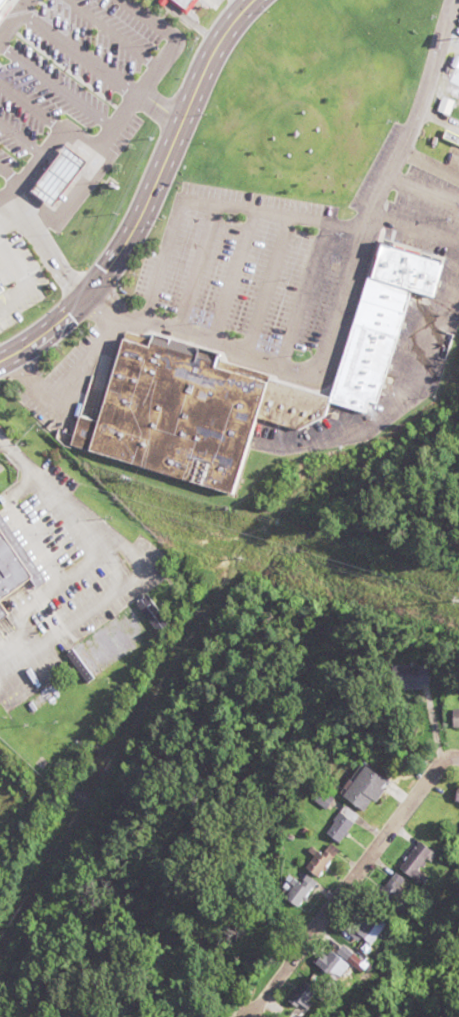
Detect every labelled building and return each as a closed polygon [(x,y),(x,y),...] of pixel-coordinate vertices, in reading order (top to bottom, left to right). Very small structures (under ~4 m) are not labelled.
[(14,0),(0,0),(0,20),(14,0)] [(183,14),(195,0),(166,0),(183,14)] [(324,389),(146,339),(145,344),(103,333),(92,372),(104,375),(92,420),(75,416),(66,447),(234,494),(255,419),(314,435),(323,402),(370,415),(404,293),(433,301),(444,262),(366,240),(324,389)] [(26,578),(31,587),(38,583),(0,521),(0,594),(26,578)] [(389,667),(389,689),(424,689),(424,667),(389,667)] [(449,709),(449,730),(458,730),(458,709),(449,709)] [(386,780),(362,765),(341,798),(365,813),(386,780)] [(353,823),(340,812),(324,832),(338,843),(353,823)] [(339,851),(329,844),(320,856),(316,853),(305,868),(317,878),(339,851)] [(425,876),(423,875),(434,854),(417,845),(402,873),(421,883),(425,876)] [(393,899),(407,888),(397,874),(383,886),(393,899)] [(316,890),(307,875),(282,890),(291,905),(316,890)] [(344,933),(358,942),(361,938),(369,943),(382,925),(360,910),(344,933)] [(315,964),(334,983),(350,968),(331,949),(315,964)] [(287,1000),(297,1010),(309,996),(299,987),(287,1000)]
